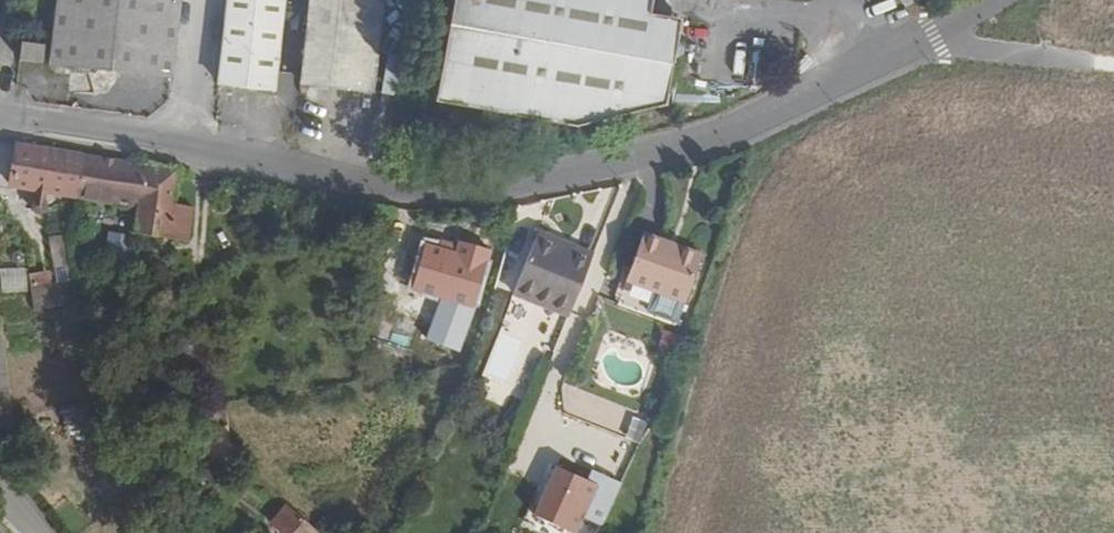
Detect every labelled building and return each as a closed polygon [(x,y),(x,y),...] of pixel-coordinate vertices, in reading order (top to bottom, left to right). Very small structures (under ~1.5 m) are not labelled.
[(177,0),(55,0),(48,63),(168,77),(177,0)] [(212,85),(268,92),(278,0),(222,0),(212,85)] [(299,86),(357,93),(368,0),(309,0),(299,86)] [(382,0),(368,0),(357,93),(371,95),(382,0)] [(670,18),(647,15),(650,0),(451,0),(433,101),(573,126),(664,103),(672,57),(675,41),(675,38),(667,37),(670,18)] [(679,19),(670,18),(667,37),(675,38),(679,19)] [(36,39),(20,38),(17,63),(33,64),(36,39)] [(678,42),(675,41),(672,57),(675,58),(679,56),(680,46),(678,42)] [(392,98),(398,59),(391,58),(385,97),(392,98)] [(81,155),(15,143),(8,188),(73,199),(81,155)] [(81,155),(73,199),(136,209),(132,232),(166,237),(177,171),(81,155)] [(128,262),(129,232),(107,231),(106,261),(128,262)] [(690,292),(699,255),(662,247),(663,237),(641,232),(630,280),(625,304),(685,317),(690,292)] [(662,247),(699,255),(701,245),(663,237),(662,247)] [(566,318),(590,257),(570,250),(568,256),(534,242),(511,295),(566,318)] [(26,292),(25,266),(0,267),(0,293),(26,292)] [(688,329),(675,325),(671,341),(685,343),(688,329)] [(639,440),(646,420),(632,415),(625,435),(639,440)] [(587,477),(555,461),(531,512),(575,532),(576,532),(582,522),(599,530),(622,482),(591,468),(587,477)] [(286,505),(271,523),(283,532),(317,532),(286,505)]
